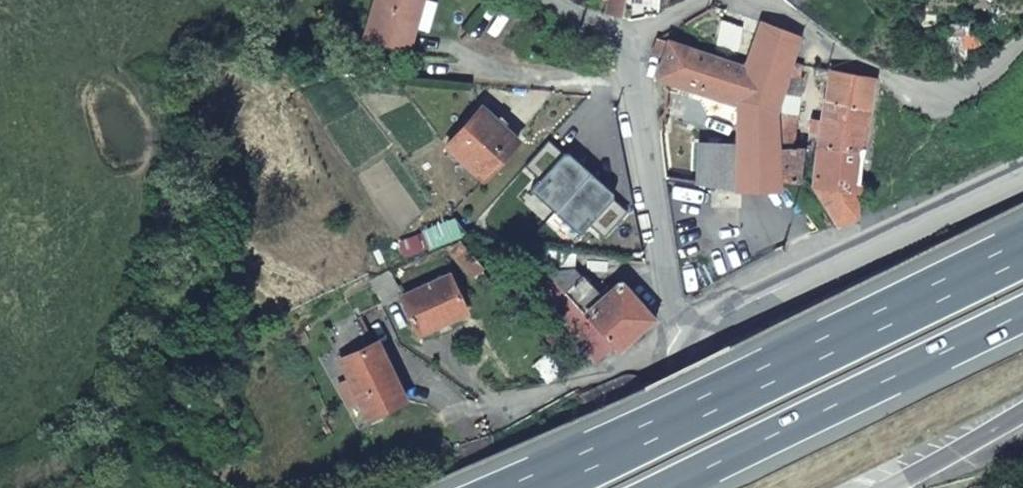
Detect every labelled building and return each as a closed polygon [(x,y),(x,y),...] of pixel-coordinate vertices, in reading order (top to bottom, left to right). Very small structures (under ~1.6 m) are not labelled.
[(363,39),(374,42),(406,50),(408,50),(420,0),(419,0),(373,0),(363,39)] [(604,9),(615,12),(620,13),(623,0),(606,0),(604,9)] [(735,188),(776,189),(769,143),(765,110),(783,57),(782,57),(792,35),(756,19),(733,64),(731,102),(739,104),(737,149),(735,188)] [(731,102),(733,64),(657,34),(651,51),(660,55),(654,76),(731,102)] [(360,51),(372,54),(374,42),(363,39),(360,51)] [(961,47),(969,64),(977,57),(976,41),(961,47)] [(778,144),(795,63),(783,57),(765,110),(769,143),(778,144)] [(827,69),(810,147),(862,146),(874,78),(827,69)] [(514,138),(480,104),(445,140),(481,175),(514,138)] [(769,143),(776,189),(785,189),(789,204),(797,200),(792,185),(787,145),(778,144),(769,143)] [(862,146),(810,147),(807,185),(833,225),(851,213),(862,146)] [(737,149),(696,151),(694,182),(731,188),(735,188),(737,149)] [(567,248),(541,243),(547,270),(571,268),(567,248)] [(651,320),(615,281),(598,297),(585,276),(580,277),(575,271),(571,268),(547,270),(547,271),(563,289),(591,323),(612,347),(616,352),(651,320)] [(456,311),(440,275),(395,294),(410,330),(456,311)] [(546,303),(574,337),(591,323),(563,289),(546,303)] [(326,325),(340,356),(369,343),(355,312),(326,325)] [(612,347),(591,323),(574,337),(595,361),(612,347)] [(340,356),(367,417),(402,400),(376,340),(369,343),(340,356)] [(544,381),(556,373),(548,362),(536,370),(544,381)]
